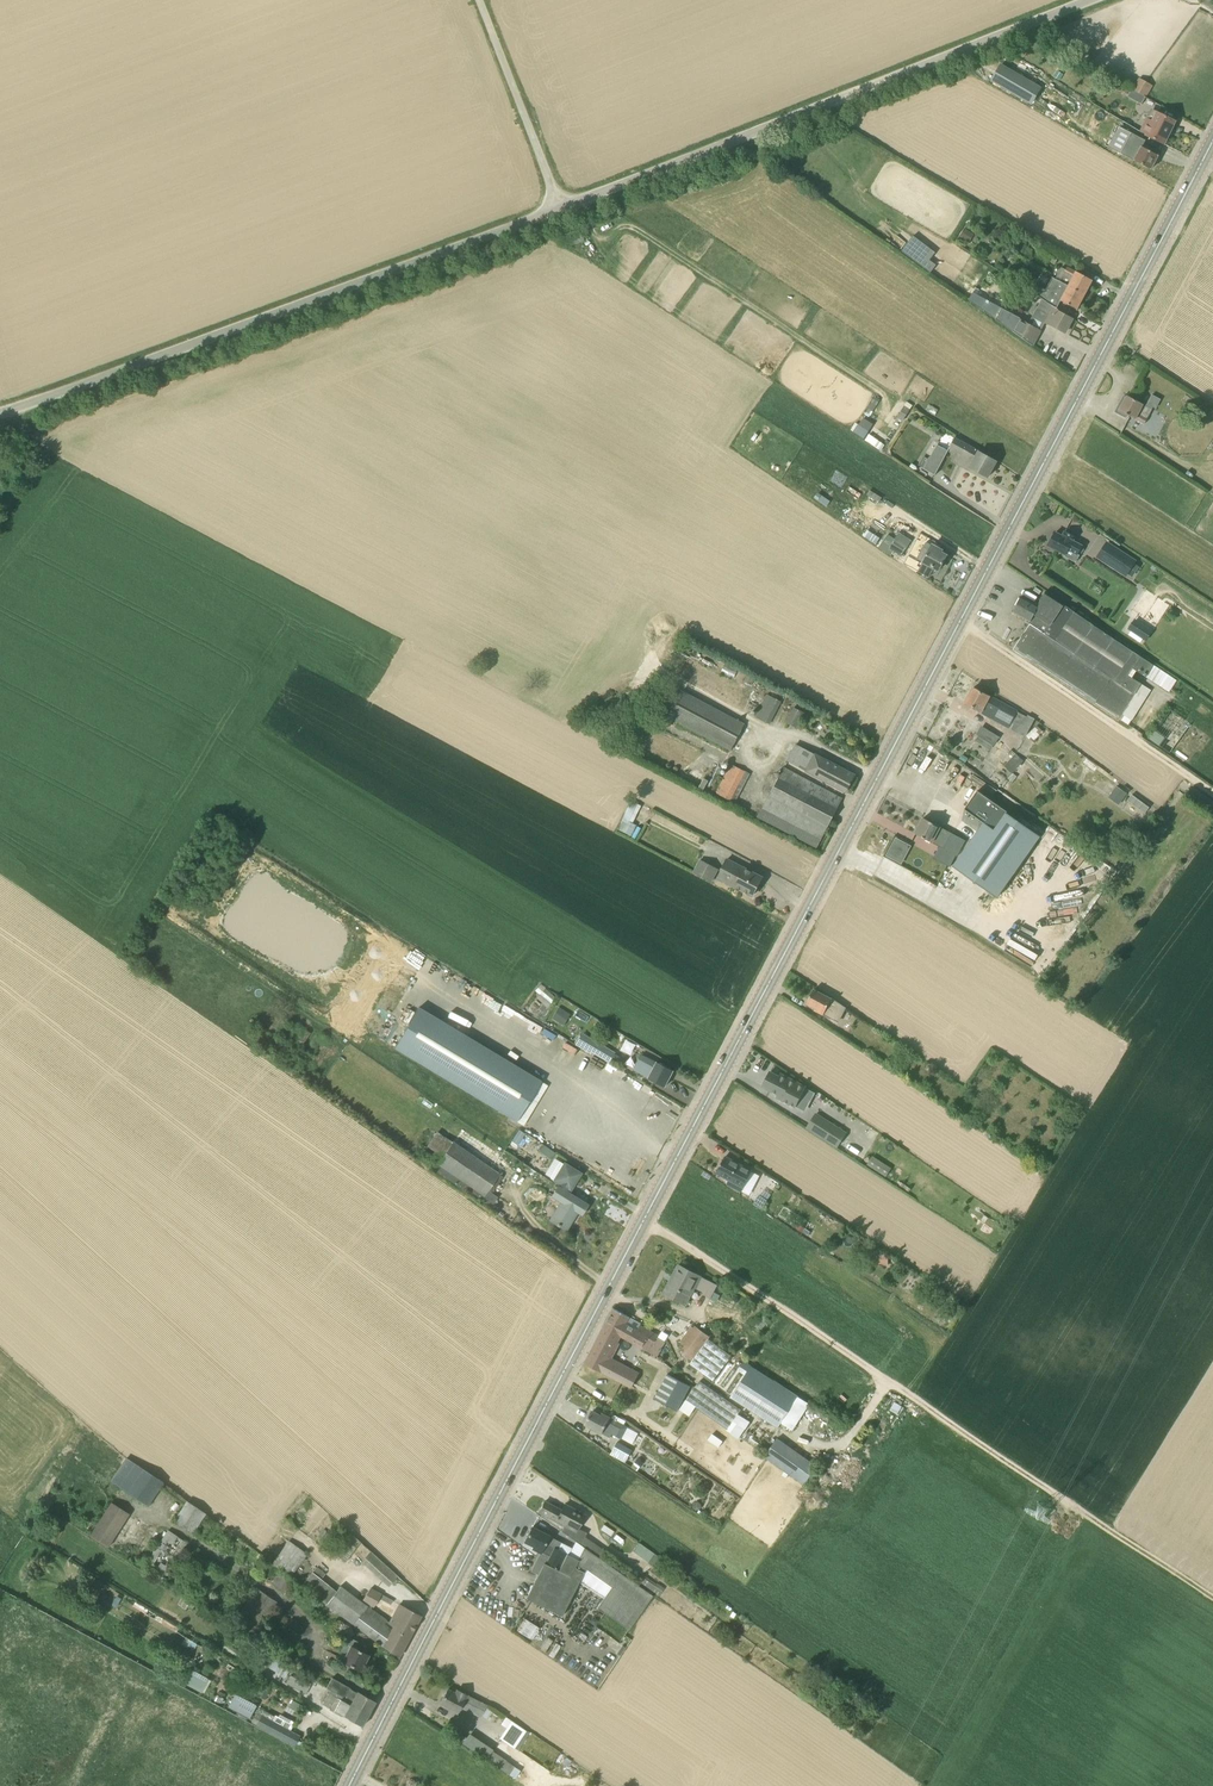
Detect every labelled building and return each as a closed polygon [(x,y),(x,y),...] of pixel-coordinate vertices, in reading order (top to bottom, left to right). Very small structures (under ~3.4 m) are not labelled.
[(1211,4),(1212,1),(1212,0),(1205,0),(1203,3),(1209,7),(1208,8),(1212,11),(1212,5),(1211,4)] [(1031,83),(1001,65),(992,81),(1022,98),(1031,83)] [(1145,97),(1134,90),(1129,98),(1141,105),(1145,97)] [(1081,128),(1094,134),(1102,116),(1089,110),(1081,128)] [(1141,132),(1142,132),(1147,135),(1165,144),(1176,122),(1157,113),(1152,124),(1147,121),(1141,132)] [(1141,144),(1137,142),(1142,132),(1141,132),(1130,127),(1126,137),(1134,140),(1125,157),(1151,170),(1152,168),(1154,167),(1156,164),(1155,162),(1159,155),(1152,152),(1153,150),(1141,144)] [(969,243),(975,235),(965,228),(959,237),(969,243)] [(901,251),(906,255),(931,274),(937,265),(931,260),(936,253),(926,245),(913,236),(901,251)] [(1042,244),(1036,253),(1055,265),(1060,256),(1042,244)] [(1062,267),(1056,279),(1060,281),(1069,286),(1085,295),(1093,280),(1077,271),(1076,272),(1067,267),(1066,270),(1062,267)] [(1060,281),(1056,279),(1052,277),(1046,290),(1030,279),(1025,287),(1043,299),(1049,303),(1053,296),(1077,309),(1085,295),(1069,286),(1060,281)] [(1049,303),(1043,299),(1038,307),(1037,306),(1035,307),(1032,313),(1033,316),(1029,324),(1019,318),(1012,331),(1033,346),(1042,331),(1041,330),(1045,322),(1050,325),(1065,333),(1072,318),(1058,311),(1058,309),(1049,303)] [(1127,398),(1124,396),(1120,405),(1122,406),(1118,413),(1126,418),(1128,415),(1136,419),(1145,424),(1153,409),(1128,396),(1127,398)] [(868,408),(873,411),(880,400),(875,397),(868,408)] [(851,430),(862,437),(867,430),(855,423),(851,430)] [(866,433),(863,438),(879,449),(882,443),(866,433)] [(935,476),(949,451),(955,454),(957,452),(974,461),(970,468),(988,478),(997,462),(955,439),(948,451),(938,445),(936,449),(936,448),(929,460),(923,457),(918,466),(935,476)] [(1049,545),(1066,555),(1069,549),(1078,554),(1079,552),(1081,553),(1084,549),(1081,548),(1082,546),(1073,541),(1075,537),(1065,532),(1063,537),(1055,533),(1049,545)] [(895,539),(894,541),(900,545),(906,536),(900,533),(895,539)] [(894,541),(889,549),(901,557),(906,549),(900,545),(894,541)] [(929,577),(934,566),(939,569),(945,554),(939,551),(940,549),(930,545),(928,549),(922,547),(916,559),(923,561),(918,573),(929,577)] [(1118,549),(1108,563),(1126,575),(1133,565),(1136,561),(1118,549)] [(1016,651),(1118,719),(1128,726),(1132,721),(1132,722),(1152,691),(1132,678),(1137,672),(1169,693),(1177,681),(1169,676),(1170,675),(1168,673),(1167,674),(1154,665),(1153,666),(1045,592),(1038,605),(1022,597),(1013,614),(1029,623),(1028,624),(1032,627),(1016,651)] [(1136,627),(1127,623),(1123,633),(1146,642),(1152,627),(1138,622),(1136,627)] [(748,674),(743,682),(751,686),(756,679),(748,674)] [(1026,737),(1035,720),(1028,715),(1027,718),(1018,712),(990,697),(974,688),(966,704),(981,712),(980,713),(1026,737)] [(682,692),(668,717),(731,751),(745,725),(682,692)] [(767,696),(756,716),(770,723),(780,703),(767,696)] [(794,708),(787,723),(796,728),(804,713),(794,708)] [(1148,738),(1167,752),(1190,723),(1171,708),(1148,738)] [(977,736),(979,737),(994,746),(1000,737),(983,727),(977,736)] [(855,775),(826,760),(797,745),(788,762),(847,792),(855,775)] [(1016,754),(1004,767),(1012,775),(1024,762),(1016,754)] [(732,765),(716,795),(734,804),(750,774),(732,765)] [(785,768),(759,818),(818,848),(829,826),(843,799),(785,768)] [(1127,794),(1117,787),(1109,797),(1120,805),(1127,794)] [(1009,811),(978,789),(964,809),(984,822),(953,867),(998,898),(1041,835),(1008,812),(1009,811)] [(1129,792),(1124,799),(1142,811),(1147,805),(1129,792)] [(944,849),(952,833),(924,818),(915,834),(944,849)] [(637,826),(633,824),(626,821),(623,819),(619,830),(632,836),(637,826)] [(900,863),(909,843),(891,835),(882,855),(900,863)] [(700,860),(694,873),(693,873),(711,883),(718,869),(700,860)] [(753,896),(762,878),(727,860),(722,870),(731,875),(727,883),(753,896)] [(832,999),(814,990),(807,1004),(816,1009),(815,1011),(824,1015),(838,1023),(846,1009),(847,1010),(847,1008),(833,998),(832,999)] [(394,1048),(517,1122),(541,1081),(419,1008),(394,1048)] [(552,1019),(560,1024),(566,1012),(559,1008),(552,1019)] [(548,1043),(553,1035),(541,1027),(536,1034),(548,1043)] [(863,1052),(869,1042),(849,1028),(843,1038),(863,1052)] [(595,1042),(590,1051),(609,1063),(615,1054),(595,1042)] [(641,1055),(633,1070),(649,1078),(666,1087),(674,1071),(658,1063),(657,1064),(641,1055)] [(779,1077),(770,1072),(763,1087),(784,1098),(783,1101),(795,1107),(806,1087),(781,1074),(779,1077)] [(846,1134),(816,1115),(807,1128),(837,1147),(846,1134)] [(453,1142),(452,1143),(437,1132),(422,1153),(438,1164),(432,1172),(461,1192),(464,1187),(492,1206),(498,1197),(488,1191),(500,1174),(453,1142)] [(518,1142),(522,1136),(517,1132),(512,1139),(518,1142)] [(548,1158),(553,1151),(541,1143),(536,1151),(548,1158)] [(870,1154),(864,1163),(884,1176),(890,1167),(870,1154)] [(751,1183),(743,1178),(744,1177),(748,1169),(739,1165),(739,1164),(725,1157),(717,1173),(731,1180),(739,1184),(736,1190),(745,1195),(751,1183)] [(559,1187),(568,1192),(569,1190),(570,1190),(581,1174),(564,1164),(554,1181),(560,1184),(559,1187)] [(588,1205),(568,1192),(559,1187),(558,1187),(552,1197),(561,1202),(550,1220),(566,1231),(573,1220),(577,1223),(588,1205)] [(761,1210),(762,1208),(767,1200),(760,1195),(759,1195),(754,1203),(753,1204),(761,1210)] [(796,1228),(802,1233),(806,1228),(799,1224),(796,1228)] [(888,1255),(879,1254),(879,1264),(888,1264),(888,1255)] [(678,1266),(681,1267),(673,1283),(670,1282),(664,1293),(686,1305),(695,1288),(703,1293),(702,1294),(711,1299),(717,1286),(678,1265),(678,1266)] [(605,1328),(620,1336),(649,1352),(658,1336),(628,1319),(630,1317),(614,1309),(605,1328)] [(681,1344),(679,1347),(695,1359),(709,1340),(710,1338),(694,1327),(693,1328),(691,1326),(679,1342),(681,1344)] [(606,1362),(620,1336),(605,1328),(586,1363),(631,1387),(623,1402),(634,1408),(655,1368),(637,1358),(631,1370),(616,1362),(614,1366),(606,1362)] [(798,1397),(742,1361),(736,1370),(745,1376),(730,1398),(778,1429),(798,1397)] [(668,1374),(654,1399),(677,1412),(691,1386),(668,1374)] [(881,1405),(895,1413),(900,1405),(885,1397),(881,1405)] [(628,1427),(619,1422),(611,1418),(603,1414),(601,1416),(593,1411),(586,1425),(603,1434),(607,1425),(615,1430),(612,1434),(622,1439),(624,1434),(629,1437),(632,1430),(628,1427)] [(737,1414),(726,1430),(730,1433),(730,1434),(738,1440),(750,1423),(737,1414)] [(764,1456),(805,1485),(818,1467),(777,1438),(764,1456)] [(632,1450),(618,1442),(612,1452),(627,1460),(632,1450)] [(147,1506),(162,1483),(126,1459),(111,1482),(147,1506)] [(111,1547),(130,1512),(110,1501),(91,1536),(111,1547)] [(206,1514),(187,1501),(174,1521),(192,1534),(206,1514)] [(539,1512),(565,1525),(562,1531),(581,1545),(585,1537),(583,1530),(578,1528),(585,1515),(565,1505),(562,1511),(545,1502),(539,1512)] [(614,1532),(604,1525),(600,1530),(610,1537),(614,1532)] [(628,1631),(652,1597),(584,1549),(578,1560),(554,1548),(554,1549),(545,1545),(549,1537),(532,1528),(524,1542),(534,1547),(533,1549),(541,1553),(531,1572),(538,1575),(526,1599),(561,1617),(579,1582),(603,1599),(596,1609),(628,1631)] [(168,1531),(144,1567),(163,1580),(187,1543),(168,1531)] [(345,1563),(360,1542),(350,1534),(335,1555),(345,1563)] [(291,1578),(291,1577),(307,1554),(289,1541),(272,1565),(279,1570),(291,1578)] [(636,1542),(631,1551),(646,1561),(651,1551),(636,1542)] [(389,1587),(397,1578),(370,1552),(361,1562),(389,1587)] [(368,1613),(371,1609),(339,1587),(332,1596),(317,1585),(325,1575),(316,1568),(302,1586),(318,1598),(354,1624),(353,1625),(370,1637),(399,1658),(421,1616),(404,1607),(399,1616),(395,1614),(390,1622),(386,1621),(384,1624),(368,1613)] [(294,1580),(291,1577),(291,1578),(279,1570),(269,1585),(284,1595),(294,1580)] [(644,1576),(639,1583),(659,1597),(665,1589),(657,1583),(656,1585),(644,1576)] [(370,1588),(362,1601),(373,1608),(381,1594),(370,1588)] [(257,1590),(231,1628),(253,1643),(279,1605),(257,1590)] [(513,1630),(529,1639),(537,1627),(521,1617),(513,1630)] [(342,1661),(360,1671),(369,1655),(354,1648),(358,1641),(348,1636),(341,1651),(346,1654),(342,1661)] [(271,1657),(265,1666),(274,1672),(280,1662),(271,1657)] [(204,1693),(211,1681),(193,1671),(186,1684),(202,1693),(202,1692),(204,1693)] [(305,1696),(310,1688),(290,1676),(286,1684),(305,1696)] [(326,1688),(352,1704),(369,1713),(375,1703),(358,1694),(357,1694),(350,1690),(350,1689),(331,1679),(326,1688)] [(485,1705),(478,1701),(457,1690),(455,1694),(447,1690),(440,1704),(457,1713),(463,1701),(474,1707),(472,1712),(479,1716),(485,1705)] [(369,1713),(352,1704),(351,1706),(328,1694),(322,1706),(362,1727),(369,1713)] [(235,1695),(228,1708),(250,1719),(257,1706),(235,1695)] [(258,1728),(294,1748),(300,1738),(272,1723),(275,1718),(260,1710),(255,1720),(260,1723),(258,1728)] [(527,1731),(511,1721),(500,1738),(515,1749),(527,1731)] [(509,1775),(515,1766),(492,1751),(486,1760),(509,1775)]
